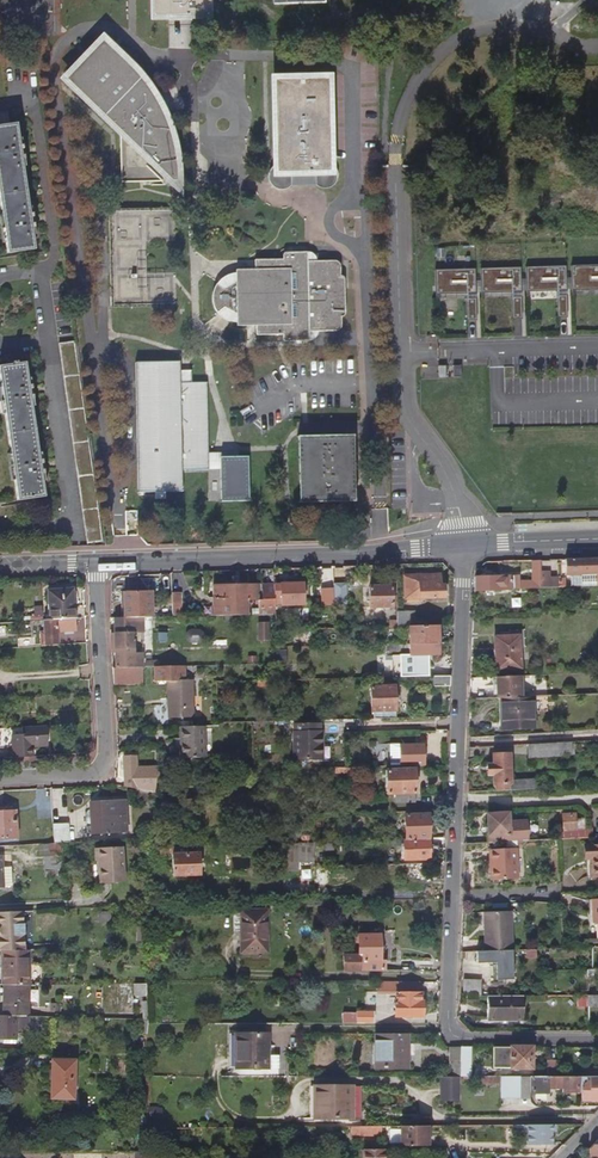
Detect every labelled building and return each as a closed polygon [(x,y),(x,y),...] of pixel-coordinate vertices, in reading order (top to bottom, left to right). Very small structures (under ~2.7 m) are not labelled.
[(150,17),(204,17),(204,0),(150,0),(150,17)] [(276,10),(326,9),(326,0),(276,0),(276,10)] [(94,112),(118,134),(119,185),(175,186),(175,175),(174,165),(173,157),(170,144),(167,133),(164,123),(160,114),(155,105),(151,98),(146,90),(139,81),(129,71),(101,44),(64,83),(94,112)] [(265,73),(266,173),(264,175),(263,178),(263,181),(264,184),(266,186),(268,188),(271,189),(275,190),(279,190),(283,189),(286,187),(313,187),(318,188),(323,189),(326,188),(328,187),(332,185),(333,183),(335,180),(335,178),(335,175),(333,172),(331,170),(329,168),(328,72),(265,73)] [(18,122),(11,123),(9,111),(0,112),(0,193),(8,251),(35,247),(18,122)] [(107,212),(109,309),(172,309),(171,212),(107,212)] [(340,316),(339,280),(338,279),(337,278),(336,278),(336,276),(336,268),(336,267),(334,265),(333,264),(332,264),(330,264),(304,264),(304,255),(283,256),(282,256),(281,257),(280,258),(280,259),(279,260),(279,262),(251,263),(251,271),(231,271),(231,282),(220,291),(212,286),(211,289),(209,294),(208,298),(208,302),(208,307),(209,311),(211,315),(212,318),(219,312),(232,319),(232,329),(240,329),(252,329),(252,337),(279,337),(279,341),(281,342),(306,341),(306,333),(332,333),(335,332),(336,331),(337,330),(338,328),(338,325),(338,318),(340,316)] [(572,265),(573,289),(597,288),(597,264),(572,265)] [(567,289),(567,265),(527,266),(527,290),(567,289)] [(522,290),(521,266),(482,267),(482,292),(522,290)] [(477,292),(476,267),(436,269),(437,293),(477,292)] [(231,282),(231,271),(228,272),(223,275),(219,277),(216,281),(213,285),(212,286),(220,291),(231,282)] [(568,316),(568,294),(558,294),(559,316),(568,316)] [(523,317),(522,295),(513,296),(514,318),(523,317)] [(478,319),(477,297),(467,297),(468,319),(478,319)] [(232,319),(219,312),(212,318),(215,321),(219,324),(223,327),(228,329),(232,329),(232,319)] [(105,546),(78,340),(59,342),(86,547),(105,546)] [(26,362),(0,366),(0,367),(17,500),(43,496),(26,362)] [(176,363),(131,364),(136,493),(150,493),(150,501),(161,501),(161,492),(179,492),(178,470),(207,469),(206,454),(204,384),(187,385),(177,385),(176,372),(176,363)] [(453,363),(453,375),(461,375),(461,363),(453,363)] [(187,385),(187,372),(176,372),(177,385),(187,385)] [(349,435),(294,436),(296,502),(351,501),(349,435)] [(218,469),(218,458),(237,457),(237,453),(206,454),(207,469),(218,469)] [(246,501),(245,457),(237,457),(218,458),(218,469),(219,502),(246,501)] [(181,523),(180,509),(168,510),(169,524),(181,523)] [(564,560),(564,576),(597,574),(597,558),(564,560)] [(540,579),(539,561),(531,561),(532,581),(519,581),(518,575),(473,577),(473,591),(540,589),(540,579)] [(444,597),(444,586),(440,586),(440,576),(404,577),(405,599),(444,597)] [(349,592),(349,577),(338,578),(338,582),(338,583),(338,592),(349,592)] [(565,588),(564,578),(540,579),(540,589),(543,589),(565,588)] [(203,603),(204,616),(247,614),(247,607),(247,599),(258,599),(259,607),(259,614),(275,614),(274,605),(274,600),(273,585),(264,585),(263,585),(261,586),(259,586),(259,583),(213,585),(213,602),(203,603)] [(303,604),(303,583),(273,584),(273,585),(274,600),(274,605),(303,604)] [(338,592),(338,583),(329,583),(329,600),(339,600),(338,592)] [(393,608),(392,584),(372,585),(373,609),(393,608)] [(74,617),(73,589),(48,590),(49,619),(74,617)] [(151,617),(149,592),(124,592),(125,618),(142,617),(151,617)] [(181,616),(181,593),(171,594),(172,617),(181,616)] [(247,599),(247,607),(259,607),(258,599),(247,599)] [(415,626),(414,611),(397,612),(398,627),(407,626),(408,626),(415,626)] [(57,642),(57,632),(75,630),(74,617),(49,619),(43,619),(43,639),(40,640),(40,643),(57,642)] [(133,653),(132,627),(142,627),(142,617),(125,618),(114,618),(114,633),(110,633),(110,639),(114,639),(115,668),(123,668),(141,667),(143,667),(142,652),(133,653)] [(415,626),(408,626),(409,644),(409,654),(409,655),(438,654),(437,626),(415,626)] [(520,668),(519,635),(493,636),(495,669),(520,668)] [(409,654),(409,644),(401,644),(401,649),(401,654),(409,654)] [(192,718),(192,681),(184,681),(183,666),(152,667),(153,683),(166,682),(167,718),(192,718)] [(138,685),(138,675),(141,675),(141,667),(123,668),(115,668),(112,668),(113,686),(138,685)] [(450,686),(450,676),(434,676),(434,686),(450,686)] [(520,696),(519,676),(495,677),(496,697),(497,697),(520,696)] [(397,717),(396,684),(368,684),(369,713),(372,713),(372,718),(397,717)] [(534,726),(532,696),(521,696),(520,696),(497,697),(498,728),(534,726)] [(331,759),(330,723),(295,724),(296,760),(331,759)] [(48,726),(18,728),(19,736),(8,737),(10,759),(29,758),(29,743),(49,742),(48,726)] [(206,758),(205,727),(180,727),(180,759),(206,758)] [(29,743),(29,758),(33,757),(32,747),(49,746),(49,742),(29,743)] [(563,755),(562,742),(526,745),(526,758),(563,755)] [(423,766),(422,743),(398,744),(399,767),(423,766)] [(510,781),(508,753),(492,754),(493,764),(486,765),(487,776),(493,776),(494,791),(537,789),(537,779),(510,781)] [(146,784),(145,768),(135,768),(134,756),(129,757),(124,757),(121,757),(121,765),(118,765),(118,771),(122,771),(123,787),(135,790),(147,793),(146,784)] [(397,801),(415,800),(415,769),(385,770),(386,792),(396,792),(397,801)] [(147,803),(147,793),(135,790),(136,803),(147,803)] [(88,812),(90,833),(124,831),(123,801),(92,803),(92,812),(88,812)] [(50,824),(49,806),(36,806),(37,827),(50,826),(50,824)] [(13,810),(0,811),(0,838),(14,837),(13,810)] [(428,838),(427,814),(403,815),(403,839),(428,838)] [(527,840),(526,821),(508,822),(507,814),(486,815),(488,843),(527,840)] [(584,830),(584,821),(583,821),(575,821),(575,815),(562,816),(563,831),(584,830)] [(66,841),(65,823),(50,824),(50,826),(50,835),(51,842),(59,842),(66,841)] [(51,842),(50,835),(38,836),(39,843),(48,843),(51,842)] [(429,860),(428,838),(403,839),(402,839),(403,861),(429,860)] [(60,872),(59,842),(51,842),(48,843),(49,855),(42,855),(42,872),(60,872)] [(313,861),(313,842),(283,843),(283,869),(298,869),(298,862),(313,861)] [(49,855),(48,843),(39,843),(38,843),(35,843),(36,855),(42,855),(49,855)] [(584,846),(585,860),(588,860),(588,864),(586,865),(587,880),(597,879),(597,845),(584,846)] [(199,874),(198,854),(186,854),(186,846),(153,847),(153,851),(157,850),(157,853),(165,853),(165,850),(169,850),(171,876),(199,874)] [(120,847),(92,847),(93,860),(96,860),(96,881),(121,880),(120,847)] [(518,878),(517,849),(489,850),(489,862),(493,862),(494,879),(518,878)] [(8,867),(0,867),(0,887),(8,887),(8,867)] [(589,900),(590,915),(594,915),(593,924),(594,940),(597,940),(597,900),(589,900)] [(266,953),(265,910),(238,910),(238,953),(266,953)] [(510,951),(509,911),(482,912),(483,951),(510,951)] [(108,922),(108,912),(94,912),(95,922),(108,922)] [(380,959),(380,935),(348,935),(348,943),(357,943),(357,955),(343,955),(343,970),(384,971),(384,959),(380,959)] [(511,981),(511,955),(516,955),(516,950),(510,951),(483,951),(476,952),(476,964),(494,964),(495,981),(511,981)] [(536,958),(536,950),(525,950),(525,958),(536,958)] [(31,951),(2,951),(1,973),(0,973),(0,985),(2,985),(30,985),(31,951)] [(393,993),(393,982),(375,981),(375,993),(392,993),(393,993)] [(419,993),(419,982),(396,982),(396,993),(419,993)] [(480,997),(480,982),(462,982),(462,997),(480,997)] [(30,1017),(30,985),(2,985),(2,998),(1,1016),(27,1017),(30,1017)] [(421,1017),(420,993),(419,993),(396,993),(393,993),(393,1017),(421,1017)] [(524,1021),(524,996),(487,997),(488,1021),(524,1021)] [(588,996),(588,1007),(597,1007),(597,996),(588,996)] [(350,1006),(351,997),(337,997),(337,1006),(350,1006)] [(374,1024),(373,1013),(356,1012),(356,1024),(374,1024)] [(27,1017),(1,1016),(0,1016),(0,1041),(13,1041),(14,1031),(26,1031),(27,1017)] [(145,1034),(146,1024),(147,1025),(147,1020),(141,1020),(136,1020),(135,1033),(145,1034)] [(406,1069),(406,1047),(407,1047),(407,1034),(375,1034),(375,1069),(406,1069)] [(267,1071),(267,1035),(236,1035),(236,1070),(267,1071)] [(531,1070),(530,1047),(492,1048),(492,1070),(531,1070)] [(460,1062),(460,1048),(450,1048),(450,1062),(460,1062)] [(472,1078),(472,1048),(460,1048),(460,1062),(460,1078),(472,1078)] [(156,1061),(147,1061),(146,1079),(156,1079),(156,1066),(156,1061)] [(558,1078),(557,1061),(546,1061),(546,1078),(558,1078)] [(460,1078),(460,1062),(450,1062),(450,1066),(450,1078),(458,1078),(459,1078),(460,1078)] [(73,1101),(73,1063),(50,1063),(51,1101),(73,1101)] [(174,1078),(174,1066),(156,1066),(156,1079),(174,1078)] [(450,1078),(450,1066),(442,1066),(442,1078),(450,1078)] [(590,1077),(585,1077),(564,1078),(558,1078),(546,1078),(503,1078),(500,1078),(500,1083),(500,1099),(530,1099),(530,1093),(547,1093),(547,1089),(562,1089),(562,1093),(581,1093),(581,1101),(597,1101),(597,1077),(590,1077)] [(458,1102),(458,1078),(450,1078),(442,1078),(441,1078),(441,1102),(458,1102)] [(313,1121),(350,1121),(349,1089),(312,1088),(313,1121)] [(162,1121),(162,1112),(151,1111),(150,1121),(162,1121)] [(552,1146),(552,1134),(554,1134),(554,1126),(514,1126),(514,1131),(526,1131),(526,1146),(552,1146)] [(426,1147),(426,1127),(398,1128),(398,1144),(398,1148),(426,1147)] [(380,1136),(380,1128),(359,1129),(359,1136),(380,1136)] [(592,1145),(589,1148),(589,1157),(597,1157),(597,1145),(592,1145)]
